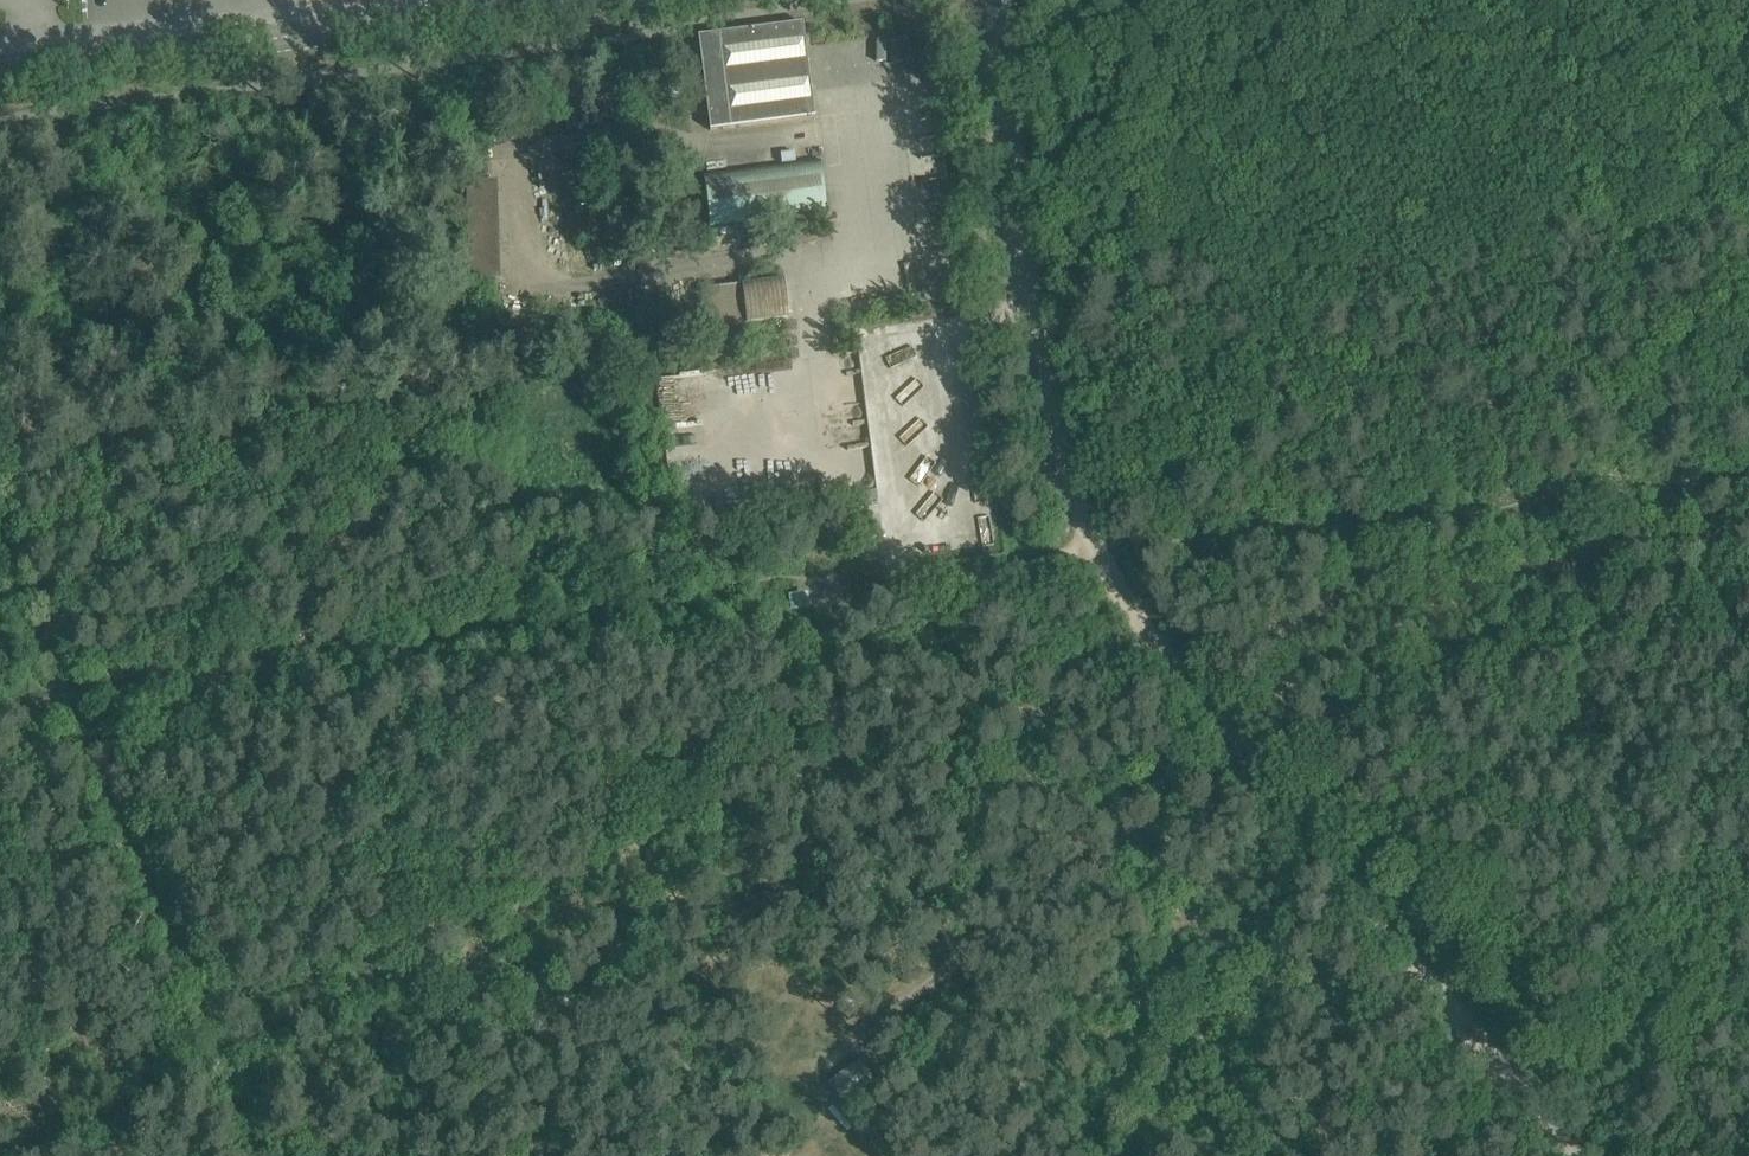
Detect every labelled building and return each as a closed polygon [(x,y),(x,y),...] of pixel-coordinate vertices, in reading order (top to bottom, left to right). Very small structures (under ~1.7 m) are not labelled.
[(815,117),(803,22),(698,36),(710,130),(815,117)] [(711,225),(783,216),(827,211),(821,160),(706,175),(711,225)] [(500,257),(470,258),(471,280),(501,279),(500,257)] [(707,324),(777,321),(777,297),(785,297),(784,283),(705,286),(707,324)] [(831,1086),(843,1104),(874,1080),(859,1060),(837,1076),(840,1080),(831,1086)]
